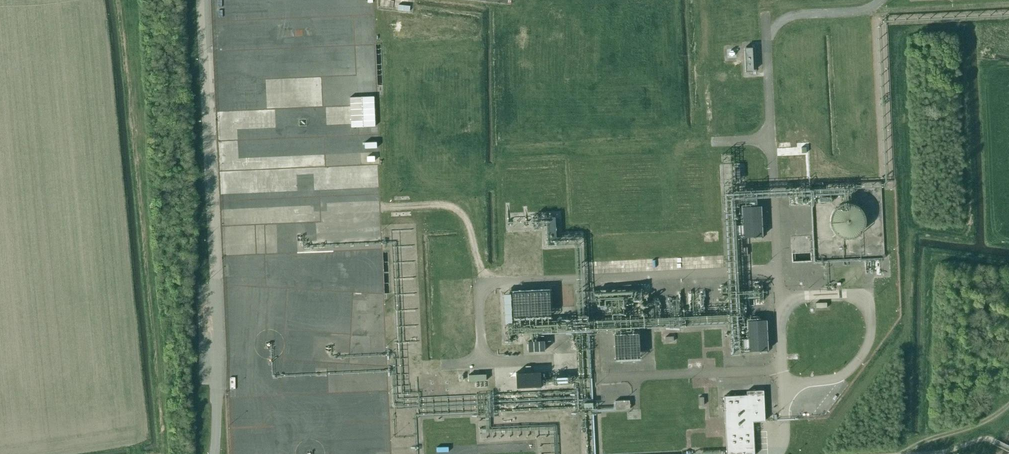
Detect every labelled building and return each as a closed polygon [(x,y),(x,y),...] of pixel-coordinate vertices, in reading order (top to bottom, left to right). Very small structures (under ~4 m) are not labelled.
[(375,72),(373,24),(348,25),(351,73),(375,72)] [(745,72),(753,71),(752,47),(744,48),(745,72)] [(378,79),(366,79),(367,104),(379,104),(378,79)] [(362,119),(365,191),(378,191),(374,118),(362,119)] [(870,226),(859,199),(831,210),(842,237),(870,226)] [(744,237),(756,236),(756,239),(761,239),(761,236),(762,235),(761,205),(742,206),(744,237)] [(548,243),(576,241),(576,232),(558,233),(557,211),(535,212),(535,226),(548,226),(548,243)] [(717,254),(717,266),(727,266),(727,254),(717,254)] [(706,255),(689,256),(690,266),(707,266),(706,255)] [(512,290),(514,317),(551,314),(550,288),(512,290)] [(768,350),(767,319),(746,320),(747,329),(748,329),(749,350),(768,350)] [(614,334),(615,360),(640,359),(638,333),(614,334)] [(528,349),(528,351),(545,350),(544,347),(546,347),(546,343),(544,343),(544,341),(528,342),(528,343),(526,343),(527,349),(528,349)] [(518,386),(544,385),(543,370),(518,371),(518,386)] [(305,392),(317,392),(317,381),(305,382),(305,392)] [(726,453),(754,453),(753,421),(765,420),(763,390),(747,391),(747,395),(724,396),(726,453)] [(615,400),(616,409),(630,408),(629,400),(615,400)]
